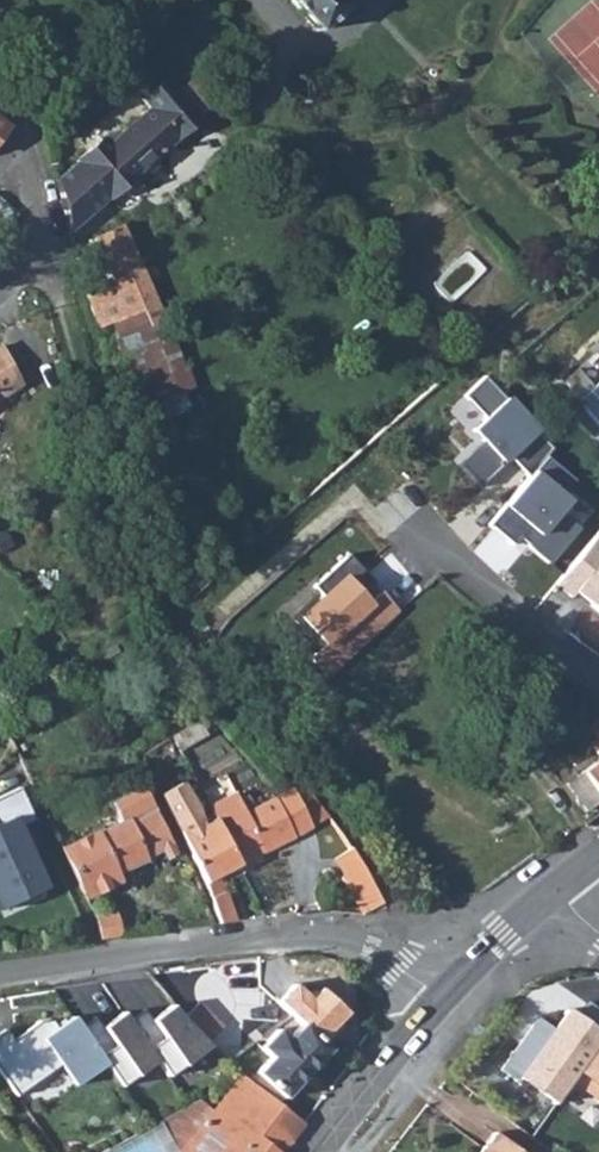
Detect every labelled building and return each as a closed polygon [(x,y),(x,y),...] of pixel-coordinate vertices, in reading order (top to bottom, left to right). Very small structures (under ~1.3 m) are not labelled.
[(320,33),(354,0),(288,0),(320,33)] [(54,179),(68,229),(107,196),(130,176),(131,177),(142,179),(157,166),(157,155),(156,154),(197,119),(164,80),(143,98),(140,96),(123,110),(133,121),(131,126),(108,145),(101,137),(75,159),(76,160),(54,179)] [(114,286),(88,299),(98,325),(113,319),(120,338),(163,318),(149,288),(120,225),(92,237),(114,286)] [(128,356),(109,363),(131,413),(194,385),(163,318),(120,338),(128,356)] [(25,383),(1,347),(0,348),(0,400),(25,383)] [(484,445),(459,467),(480,488),(541,431),(486,379),(464,399),(487,421),(472,432),(484,445)] [(575,405),(598,431),(598,383),(575,405)] [(549,565),(595,511),(564,485),(573,473),(547,448),(490,518),(514,538),(518,534),(549,565)] [(558,586),(572,599),(574,596),(598,615),(598,542),(597,540),(558,586)] [(322,683),(396,614),(381,593),(372,600),(345,570),(300,616),(325,645),(304,664),(322,683)] [(199,722),(171,740),(177,752),(206,735),(199,722)] [(590,742),(598,756),(598,735),(590,742)] [(598,795),(598,759),(583,772),(598,795)] [(180,788),(161,797),(203,877),(217,925),(233,923),(219,876),(239,868),(216,826),(203,831),(180,788)] [(43,882),(19,830),(35,823),(20,791),(0,800),(0,902),(43,882)] [(288,797),(247,820),(265,855),(328,820),(310,797),(303,801),(297,792),(288,797)] [(101,840),(67,857),(87,895),(119,881),(115,873),(163,850),(168,859),(176,854),(147,798),(117,813),(128,832),(104,844),(101,840)] [(240,805),(213,819),(216,826),(239,868),(265,855),(247,820),(240,805)] [(363,872),(344,883),(363,917),(384,906),(363,872)] [(113,916),(94,920),(101,941),(121,939),(113,916)] [(501,970),(488,987),(498,995),(514,977),(501,970)] [(198,1004),(184,1021),(209,1045),(224,1029),(198,1004)] [(146,1013),(129,1023),(158,1064),(170,1079),(213,1048),(209,1045),(184,1021),(173,1008),(153,1023),(146,1013)] [(564,1011),(550,1029),(535,1018),(497,1069),(514,1082),(517,1077),(553,1104),(571,1081),(598,1044),(598,1037),(564,1011)] [(96,1021),(80,1033),(105,1068),(122,1090),(158,1064),(129,1023),(124,1016),(103,1031),(96,1021)] [(0,1037),(0,1076),(18,1100),(60,1070),(75,1090),(105,1068),(80,1033),(72,1021),(56,1032),(52,1024),(40,1026),(13,1044),(5,1034),(0,1037)] [(316,1042),(301,1027),(286,1040),(275,1032),(259,1050),(270,1061),(258,1075),(269,1085),(262,1092),(280,1107),(286,1100),(287,1101),(330,1052),(316,1042)] [(571,1081),(575,1083),(562,1101),(597,1126),(598,1122),(598,1044),(571,1081)] [(236,1057),(229,1064),(236,1071),(243,1064),(236,1057)] [(224,1100),(252,1129),(276,1151),(284,1151),(290,1144),(264,1125),(280,1107),(262,1092),(244,1077),(224,1100)] [(252,1129),(224,1100),(213,1115),(183,1151),(276,1151),(252,1129)] [(280,1107),(264,1125),(290,1144),(305,1126),(280,1107)] [(477,1151),(524,1151),(495,1129),(477,1151)]
